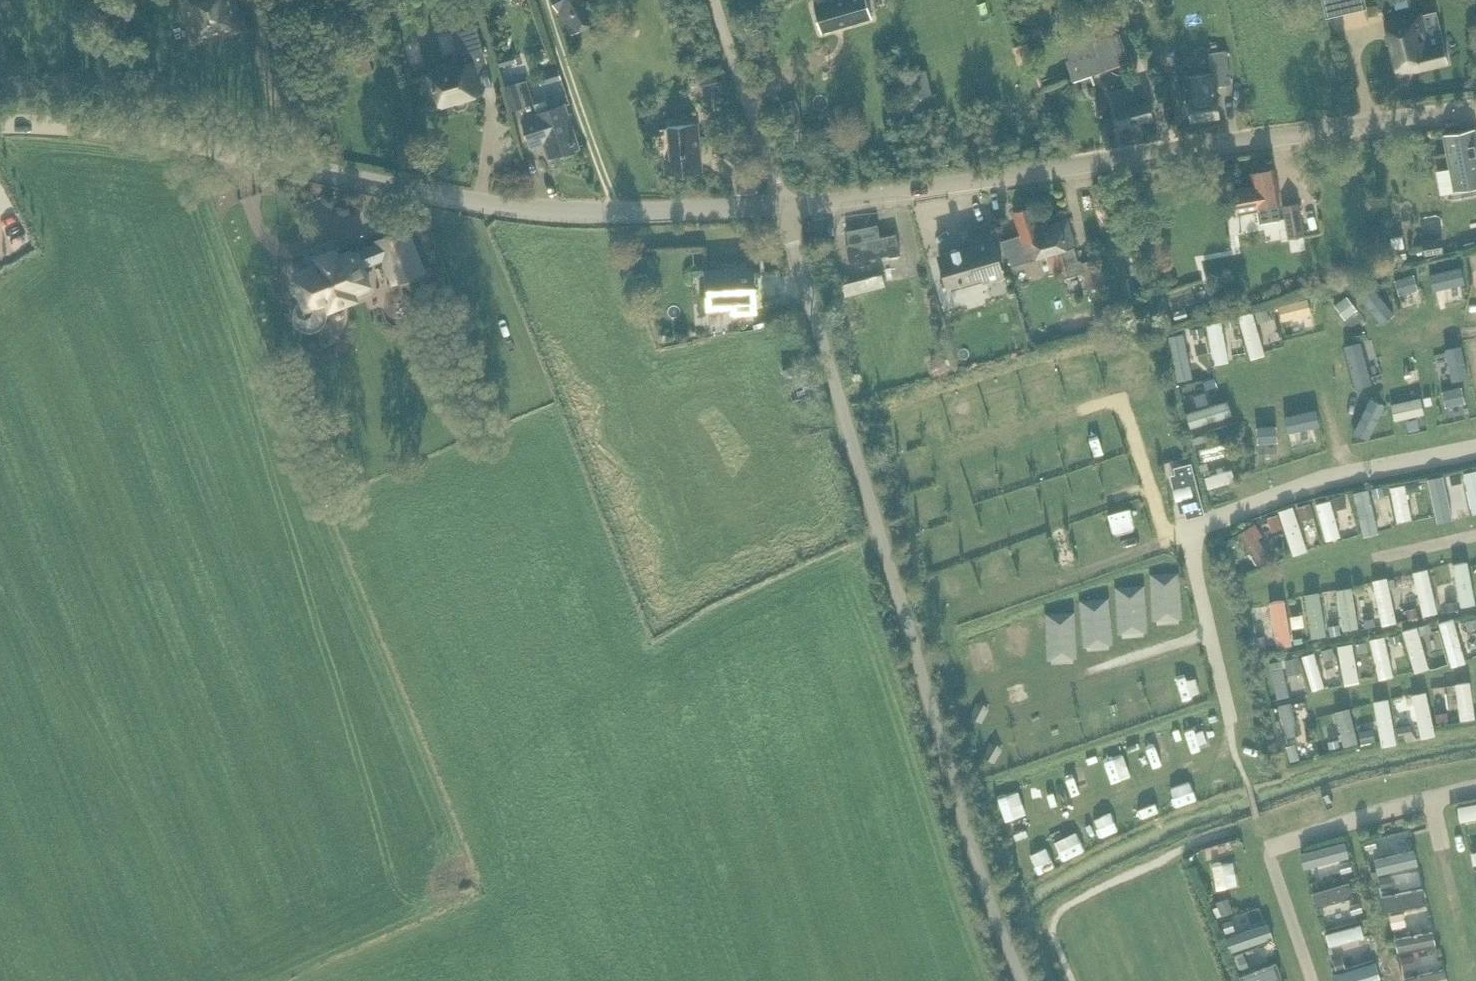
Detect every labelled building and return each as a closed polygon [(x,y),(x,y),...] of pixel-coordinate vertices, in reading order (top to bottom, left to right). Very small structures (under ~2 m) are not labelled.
[(243,29),(235,0),(182,0),(193,43),(243,29)] [(559,11),(560,10),(572,33),(599,19),(589,0),(553,0),(559,11)] [(814,5),(821,32),(872,18),(867,0),(831,0),(814,5)] [(1327,19),(1340,16),(1336,0),(1323,0),(1327,19)] [(1394,8),(1407,5),(1406,0),(1392,0),(1394,8)] [(1448,63),(1444,44),(1429,48),(1421,13),(1385,21),(1398,75),(1448,63)] [(422,76),(431,108),(437,106),(439,114),(443,116),(452,114),(455,109),(453,102),(483,93),(472,57),(484,53),(476,26),(457,32),(466,64),(422,76)] [(1074,80),(1130,61),(1120,34),(1098,42),(1094,30),(1064,41),(1070,60),(1068,61),(1074,80)] [(1011,48),(1018,65),(1034,60),(1027,42),(1011,48)] [(1220,117),(1215,86),(1231,83),(1226,52),(1210,54),(1212,73),(1184,77),(1190,122),(1220,117)] [(358,76),(373,71),(369,57),(354,62),(358,76)] [(925,71),(907,76),(913,101),(932,96),(925,71)] [(715,72),(705,75),(707,84),(717,81),(715,72)] [(564,105),(561,106),(557,95),(534,103),(526,81),(505,87),(512,110),(521,107),(525,120),(523,120),(532,145),(545,141),(551,157),(578,147),(564,105)] [(1120,128),(1153,119),(1148,101),(1138,103),(1133,85),(1109,92),(1114,110),(1115,110),(1120,128)] [(801,118),(789,122),(791,130),(804,126),(801,118)] [(669,172),(699,170),(695,126),(666,128),(669,172)] [(1475,153),(1475,129),(1447,135),(1451,158),(1475,153)] [(1451,158),(1456,190),(1475,187),(1475,153),(1451,158)] [(1280,220),(1278,203),(1280,202),(1274,170),(1251,174),(1253,187),(1234,190),(1238,214),(1256,210),(1258,223),(1280,220)] [(1283,207),(1288,239),(1304,236),(1298,204),(1283,207)] [(1068,219),(1039,228),(1033,207),(1014,213),(1021,236),(1003,241),(1007,255),(1009,254),(1012,265),(1053,253),(1055,260),(1057,259),(1063,278),(1084,272),(1089,289),(1099,286),(1092,261),(1078,265),(1073,247),(1076,246),(1068,219)] [(1117,231),(1133,227),(1130,217),(1115,221),(1117,231)] [(878,225),(846,231),(849,244),(846,245),(849,262),(871,258),(872,261),(876,260),(875,257),(889,255),(889,257),(901,255),(896,234),(880,237),(878,225)] [(950,291),(1003,275),(989,225),(969,230),(975,245),(940,255),(950,291)] [(293,311),(293,314),(293,317),(294,321),(295,324),(297,326),(299,328),(301,330),(304,331),(307,332),(309,332),(312,333),(315,332),(317,331),(320,330),(321,329),(323,328),(326,325),(326,324),(327,322),(328,319),(328,317),(328,315),(328,313),(328,311),(327,308),(326,306),(325,305),(329,303),(331,308),(356,298),(354,292),(370,286),(361,263),(382,255),(387,268),(402,262),(408,277),(423,271),(407,231),(340,257),(337,250),(317,258),(320,265),(294,275),(304,299),(301,300),(300,301),(298,303),(296,306),(295,308),(293,311)] [(1423,242),(1425,255),(1443,252),(1441,239),(1423,242)] [(1405,247),(1393,250),(1394,260),(1407,257),(1405,247)] [(1447,265),(1448,286),(1472,285),(1471,263),(1447,265)] [(733,312),(756,311),(753,267),(706,270),(708,300),(732,299),(733,312)] [(635,276),(640,292),(652,289),(647,273),(635,276)] [(1335,279),(1338,296),(1347,295),(1351,319),(1365,317),(1361,291),(1353,293),(1350,277),(1335,279)] [(1399,285),(1402,298),(1413,296),(1410,282),(1399,285)] [(1319,291),(1310,293),(1311,302),(1320,300),(1319,291)] [(1268,315),(1299,312),(1297,296),(1267,299),(1268,315)] [(1267,318),(1264,309),(1254,312),(1257,321),(1267,318)] [(1233,318),(1223,320),(1225,327),(1235,325),(1233,318)] [(1206,340),(1204,329),(1190,331),(1192,343),(1206,340)] [(1305,342),(1305,357),(1345,357),(1345,341),(1305,342)] [(1402,343),(1355,357),(1364,389),(1387,382),(1383,370),(1396,366),(1399,375),(1411,372),(1402,343)] [(941,357),(931,361),(936,373),(946,369),(941,357)] [(1175,399),(1199,391),(1195,378),(1170,385),(1175,399)] [(1214,379),(1203,382),(1206,390),(1217,386),(1214,379)] [(1458,424),(1452,388),(1434,391),(1440,427),(1458,424)] [(1390,411),(1392,419),(1414,414),(1410,394),(1377,401),(1380,414),(1390,411)] [(1425,405),(1432,403),(1430,396),(1423,398),(1425,405)] [(1196,421),(1193,412),(1186,414),(1189,423),(1196,421)] [(1367,412),(1330,414),(1331,433),(1368,431),(1367,412)] [(1207,434),(1192,438),(1194,444),(1209,439),(1207,434)] [(1266,455),(1254,458),(1256,467),(1268,464),(1266,455)] [(1191,463),(1174,468),(1187,518),(1204,514),(1191,463)] [(1207,463),(1200,465),(1202,471),(1209,469),(1207,463)] [(1458,475),(1449,477),(1450,484),(1460,482),(1458,475)] [(1418,482),(1406,485),(1408,493),(1420,490),(1418,482)] [(1383,486),(1373,487),(1374,496),(1384,495),(1383,486)] [(1358,489),(1345,491),(1348,521),(1361,519),(1358,489)] [(1343,495),(1331,499),(1334,509),(1345,506),(1343,495)] [(1311,515),(1307,504),(1296,508),(1299,518),(1311,515)] [(1379,509),(1363,510),(1364,521),(1381,519),(1379,509)] [(1268,529),(1280,525),(1276,515),(1265,518),(1268,529)] [(1240,521),(1228,529),(1245,558),(1258,551),(1240,521)] [(1462,590),(1457,559),(1442,562),(1447,593),(1462,590)] [(1380,574),(1363,574),(1365,622),(1382,621),(1380,574)] [(1319,604),(1329,603),(1327,588),(1311,590),(1311,587),(1296,589),(1302,636),(1323,634),(1319,604)] [(1457,602),(1446,605),(1448,612),(1459,610),(1457,602)] [(1415,607),(1406,610),(1408,619),(1417,616),(1415,607)] [(1255,626),(1256,610),(1241,609),(1240,625),(1255,626)] [(1439,655),(1460,651),(1458,641),(1449,643),(1444,618),(1432,620),(1439,655)] [(1431,632),(1429,624),(1417,627),(1420,635),(1431,632)] [(1338,625),(1329,626),(1330,636),(1340,634),(1338,625)] [(1398,634),(1389,637),(1390,644),(1400,641),(1398,634)] [(1263,636),(1255,637),(1257,650),(1265,649),(1263,636)] [(1357,651),(1367,649),(1366,642),(1356,643),(1357,651)] [(1323,659),(1333,656),(1330,647),(1320,650),(1323,659)] [(1295,657),(1284,660),(1288,674),(1299,671),(1295,657)] [(1266,696),(1278,693),(1270,662),(1257,665),(1266,696)] [(1458,677),(1443,679),(1448,716),(1464,714),(1458,677)] [(1365,697),(1368,732),(1382,731),(1379,696),(1365,697)] [(1282,713),(1293,714),(1295,700),(1283,699),(1282,713)] [(1267,701),(1268,729),(1282,728),(1281,700),(1267,701)] [(1436,725),(1447,724),(1446,713),(1435,714),(1436,725)] [(1397,727),(1399,737),(1413,735),(1411,725),(1397,727)] [(1361,743),(1369,741),(1366,730),(1359,731),(1361,743)] [(1337,739),(1328,741),(1329,748),(1339,745),(1337,739)] [(1295,744),(1286,746),(1290,762),(1299,759),(1295,744)] [(1363,841),(1365,848),(1375,845),(1373,839),(1363,841)] [(1297,876),(1318,872),(1315,861),(1331,858),(1327,840),(1291,847),(1297,876)] [(1402,845),(1361,853),(1365,870),(1405,862),(1402,845)] [(1199,862),(1205,887),(1230,881),(1223,855),(1199,862)] [(1350,861),(1339,864),(1342,873),(1352,870),(1350,861)] [(1392,887),(1390,876),(1378,878),(1380,889),(1392,887)] [(1338,879),(1301,887),(1305,902),(1341,894),(1338,879)] [(1358,899),(1350,901),(1353,912),(1361,909),(1358,899)] [(1465,919),(1475,917),(1475,900),(1462,903),(1465,919)] [(1231,915),(1226,901),(1216,905),(1220,918),(1231,915)] [(1390,915),(1394,928),(1406,925),(1403,912),(1390,915)] [(1224,930),(1235,927),(1232,917),(1221,921),(1224,930)] [(1316,941),(1352,936),(1350,922),(1314,927),(1316,941)] [(1389,948),(1423,938),(1419,924),(1385,934),(1389,948)] [(1415,967),(1412,954),(1399,957),(1402,970),(1415,967)] [(1237,959),(1241,969),(1248,966),(1244,956),(1237,959)] [(1341,958),(1331,961),(1335,972),(1344,969),(1341,958)]
